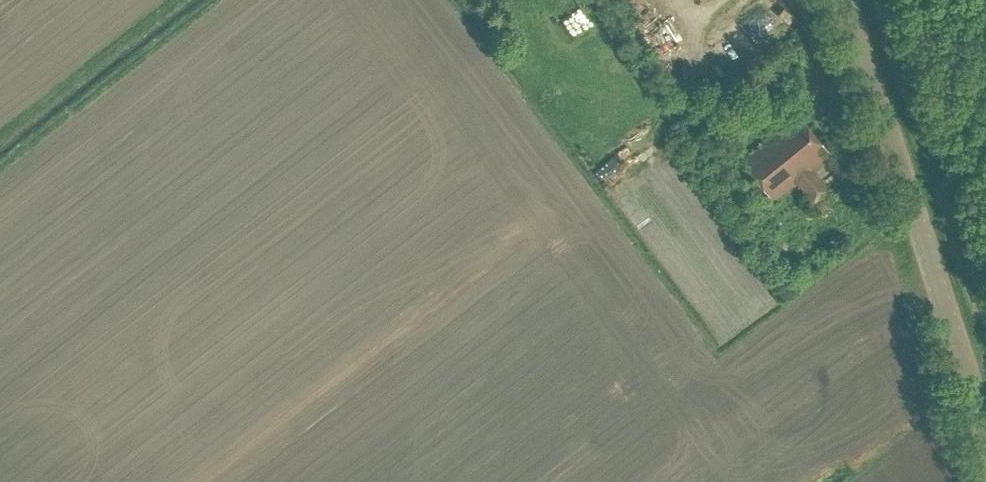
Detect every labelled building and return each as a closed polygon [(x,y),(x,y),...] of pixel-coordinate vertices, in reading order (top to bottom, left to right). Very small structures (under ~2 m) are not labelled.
[(600,1),(599,0),(576,0),(584,12),(600,1)] [(797,113),(739,159),(770,198),(829,152),(797,113)] [(639,134),(597,174),(602,179),(644,140),(639,134)]
